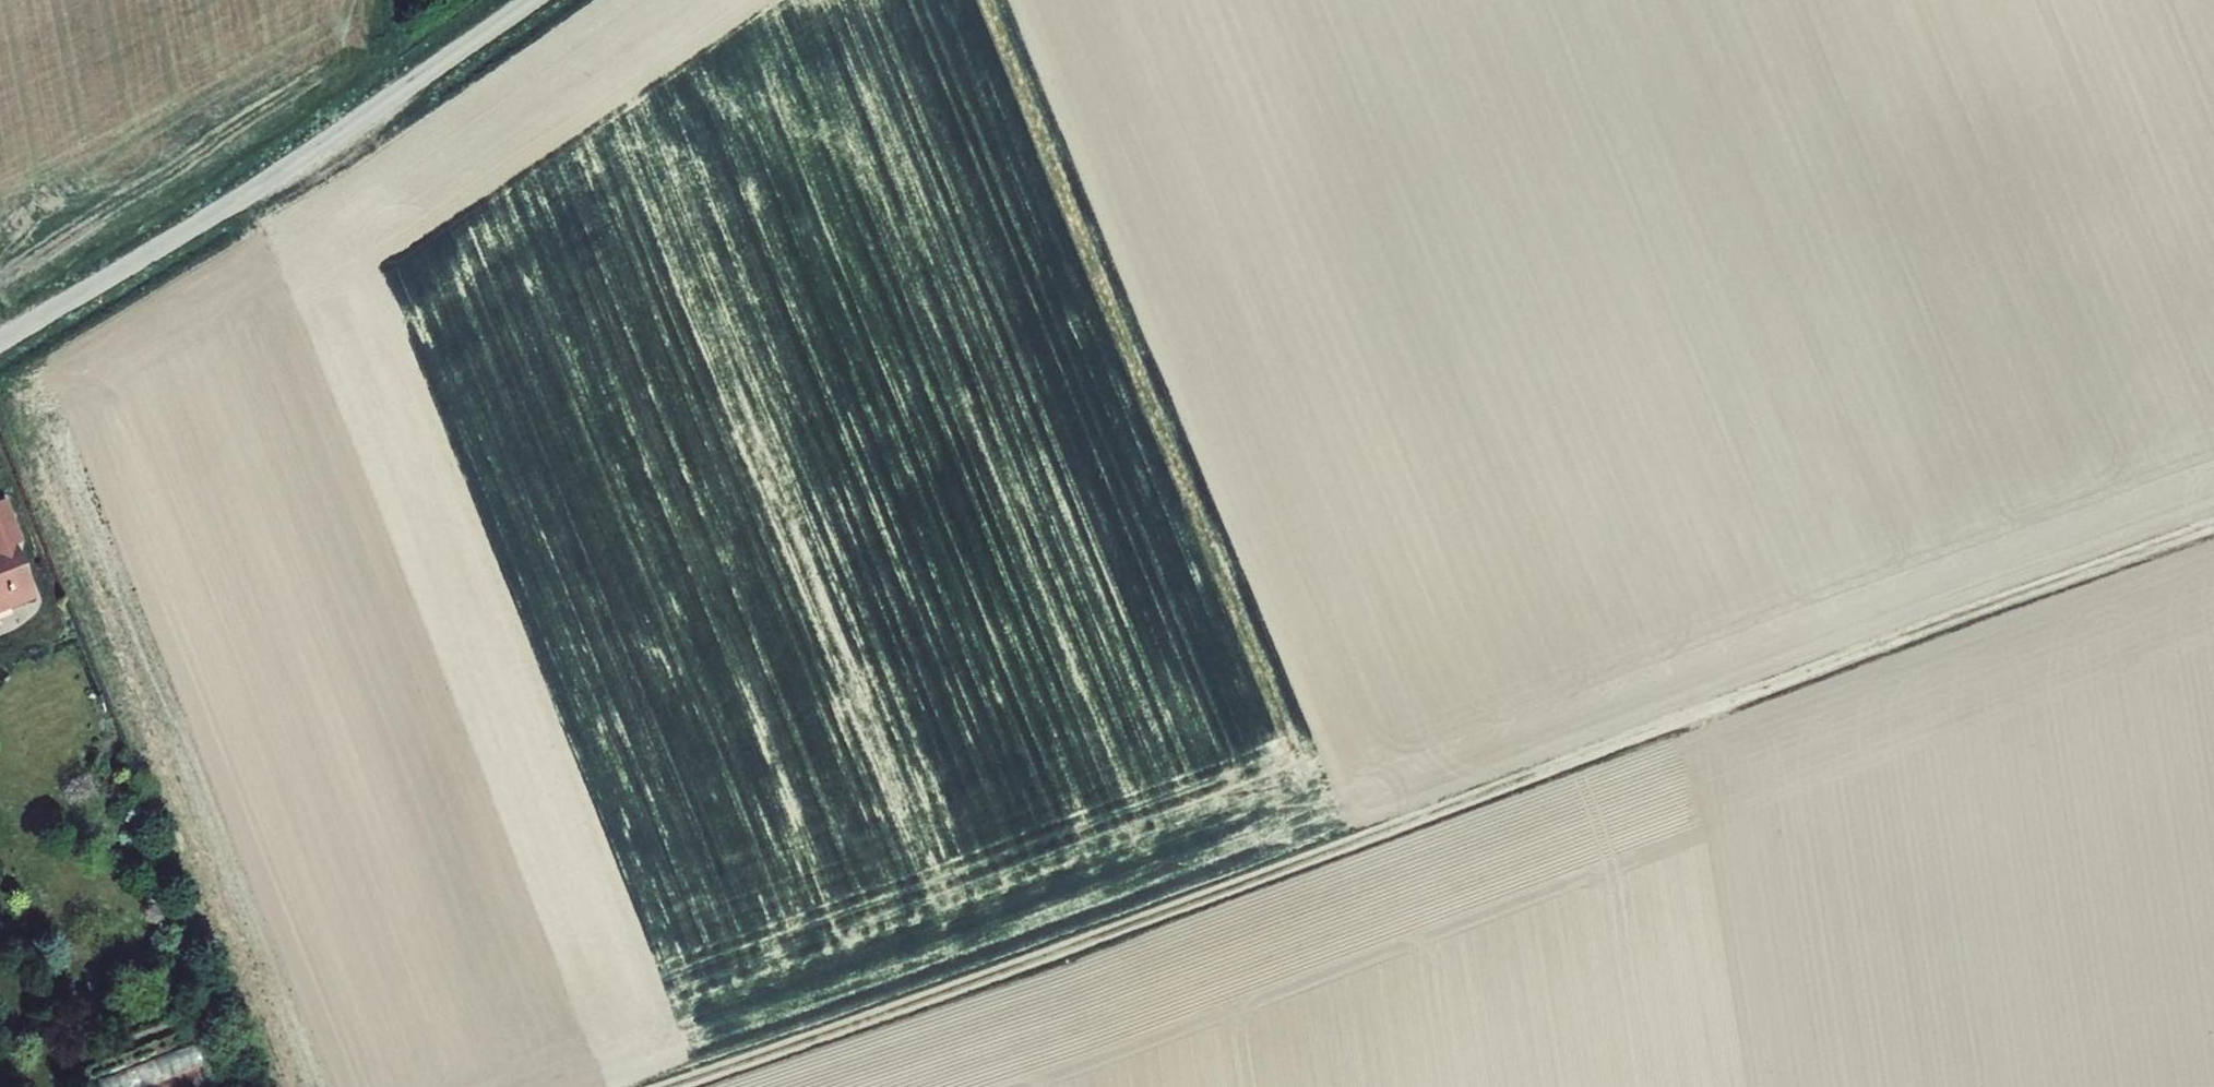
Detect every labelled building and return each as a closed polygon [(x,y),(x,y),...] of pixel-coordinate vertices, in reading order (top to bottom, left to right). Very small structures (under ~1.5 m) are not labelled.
[(0,511),(0,619),(48,601),(25,544),(31,542),(16,504),(0,511)]
